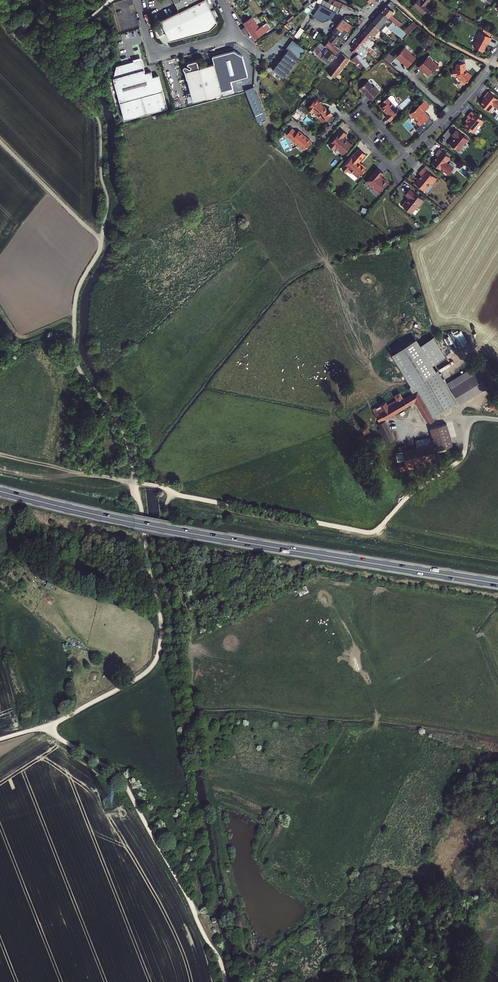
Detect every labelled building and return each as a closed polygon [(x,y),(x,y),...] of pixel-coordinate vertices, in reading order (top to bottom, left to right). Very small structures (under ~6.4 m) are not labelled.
[(178,10),(159,20),(169,39),(209,29),(217,22),(206,0),(193,0),(177,8),(178,10)] [(320,4),(336,13),(338,14),(340,9),(328,2),(324,0),(317,0),(316,2),(320,4)] [(328,2),(340,9),(343,4),(335,0),(334,0),(329,0),(328,2)] [(367,0),(359,0),(353,4),(362,8),(370,3),(367,0)] [(412,6),(423,15),(427,10),(429,7),(427,5),(431,0),(420,0),(419,1),(418,0),(417,0),(412,6)] [(392,10),(395,5),(391,1),(386,5),(381,12),(399,27),(401,24),(391,15),(394,11),(392,10)] [(330,15),(333,17),(336,13),(320,4),(313,16),(323,21),(328,19),(328,18),(330,15)] [(399,27),(381,12),(372,23),(380,29),(381,30),(385,26),(391,31),(395,27),(393,30),(403,39),(407,34),(404,31),(399,27)] [(251,17),(243,23),(254,40),(270,29),(266,23),(259,27),(251,17)] [(346,21),(343,19),(333,32),(335,33),(342,39),(352,26),(348,23),(346,21)] [(417,24),(413,21),(404,31),(407,34),(408,34),(417,24)] [(372,23),(363,33),(371,40),(374,36),(380,29),(372,23)] [(301,27),(296,34),(299,37),(304,29),(301,27)] [(492,37),(480,31),(477,37),(478,39),(474,45),(475,47),(483,51),(486,47),(485,45),(487,42),(488,43),(490,42),(492,37)] [(336,55),(340,49),(334,44),(337,39),(344,44),(346,42),(342,39),(335,33),(329,40),(332,43),(328,49),(336,55)] [(366,47),(371,41),(372,41),(371,40),(363,33),(357,40),(364,46),(364,47),(365,48),(366,47)] [(305,49),(292,40),(286,49),(288,50),(272,72),(275,74),(276,73),(283,78),(305,49)] [(357,40),(351,47),(358,53),(355,56),(366,69),(367,70),(371,67),(363,57),(368,51),(367,51),(366,49),(367,48),(366,47),(365,48),(364,47),(364,46),(357,40)] [(315,48),(319,52),(331,60),(336,55),(328,49),(325,46),(321,43),(318,47),(317,46),(315,48)] [(308,51),(305,49),(299,57),(301,59),(308,51)] [(367,51),(368,51),(373,57),(375,55),(369,49),(367,51)] [(410,53),(409,54),(404,49),(397,56),(402,62),(407,67),(415,58),(410,53)] [(318,56),(328,64),(331,60),(319,52),(317,55),(319,56),(318,56)] [(389,52),(384,57),(390,63),(395,57),(389,52)] [(342,54),(336,62),(343,67),(349,59),(342,54)] [(433,60),(434,59),(430,55),(419,67),(422,70),(422,69),(424,71),(423,72),(428,78),(439,65),(433,60)] [(355,56),(352,59),(364,72),(366,69),(355,56)] [(114,75),(143,67),(141,60),(139,59),(138,59),(136,58),(136,59),(137,61),(133,62),(117,66),(114,75)] [(222,93),(214,64),(199,68),(197,61),(188,63),(185,67),(184,67),(183,67),(182,68),(182,70),(183,71),(184,71),(187,79),(193,101),(222,93)] [(298,63),(296,62),(289,71),(292,73),(298,63)] [(343,67),(336,62),(328,72),(334,78),(343,67)] [(465,72),(465,64),(457,64),(455,66),(456,72),(452,72),(452,77),(456,77),(460,81),(459,82),(464,86),(468,81),(471,76),(467,73),(465,72)] [(144,73),(143,67),(114,75),(113,78),(120,102),(124,119),(167,108),(163,91),(158,75),(152,77),(151,72),(144,73)] [(285,81),(292,73),(289,71),(283,78),(285,81)] [(366,94),(365,95),(370,101),(380,92),(375,86),(373,87),(368,81),(359,89),(363,93),(364,93),(366,94)] [(246,91),(248,97),(256,94),(253,87),(245,90),(246,91)] [(492,106),(497,100),(488,92),(483,97),(484,98),(479,104),(489,112),(493,106),(492,106)] [(265,119),(267,118),(256,94),(248,97),(258,121),(265,119)] [(385,105),(381,108),(387,114),(385,117),(390,122),(394,118),(397,116),(398,115),(396,113),(398,111),(398,109),(396,106),(397,106),(399,104),(395,100),(396,99),(393,96),(391,96),(387,99),(387,98),(385,100),(383,101),(384,101),(382,103),(385,105)] [(322,104),(318,100),(317,101),(316,99),(308,109),(312,113),(314,111),(317,114),(317,115),(319,117),(320,117),(323,122),(331,117),(331,116),(333,115),(331,111),(329,109),(327,110),(326,108),(322,104)] [(429,106),(424,101),(418,106),(418,107),(413,111),(413,112),(415,114),(417,114),(417,115),(416,115),(416,116),(416,118),(417,119),(418,121),(419,122),(420,123),(420,124),(421,124),(422,123),(430,117),(426,113),(424,111),(429,106)] [(473,113),(471,111),(466,116),(469,118),(463,125),(472,133),(476,128),(478,125),(479,125),(482,122),(482,120),(475,115),(473,113)] [(307,116),(304,120),(310,124),(313,120),(307,116)] [(434,122),(430,117),(420,126),(424,131),(434,122)] [(288,134),(287,135),(305,150),(312,141),(305,136),(305,137),(302,135),(303,134),(299,130),(297,132),(293,128),(292,130),(288,134)] [(343,138),(347,134),(341,129),(335,136),(336,137),(329,145),(333,149),(336,146),(340,150),(340,152),(343,155),(351,145),(346,141),(344,140),(345,139),(343,138)] [(467,140),(455,130),(451,135),(454,138),(452,140),(451,140),(450,141),(447,145),(451,148),(452,147),(458,152),(462,147),(461,146),(463,143),(465,143),(467,140)] [(365,155),(359,149),(342,169),(346,173),(347,171),(350,173),(353,173),(358,178),(366,168),(362,164),(361,165),(358,163),(365,155)] [(450,158),(439,149),(434,154),(437,156),(435,158),(434,158),(430,162),(438,168),(440,168),(442,169),(440,171),(446,175),(448,173),(449,173),(450,172),(451,172),(451,171),(450,171),(453,167),(447,163),(450,158)] [(436,179),(423,167),(418,173),(421,175),(419,178),(418,177),(414,182),(423,190),(430,183),(432,185),(436,179)] [(383,173),(377,168),(366,181),(373,187),(371,188),(377,193),(387,182),(382,179),(379,177),(383,173)] [(423,201),(409,189),(404,195),(408,198),(405,202),(404,201),(401,205),(411,214),(418,206),(419,207),(423,201)] [(470,343),(461,328),(447,335),(456,351),(470,343)] [(414,384),(435,370),(431,364),(445,356),(434,336),(420,344),(416,338),(392,353),(411,386),(414,384)] [(487,387),(475,366),(448,382),(460,403),(487,387)] [(435,370),(414,384),(418,390),(403,398),(400,392),(394,395),(396,399),(388,404),(386,401),(380,404),(380,405),(376,408),(376,407),(373,409),(380,421),(415,401),(427,421),(430,422),(434,419),(432,416),(455,402),(437,370),(435,370)] [(373,415),(370,409),(356,417),(359,423),(373,415)] [(396,442),(385,420),(377,424),(379,428),(378,429),(381,435),(380,435),(382,440),(384,458),(390,457),(389,444),(396,442)] [(438,426),(445,448),(453,446),(445,424),(438,426)] [(431,428),(439,450),(442,449),(445,448),(438,426),(438,425),(431,428)] [(415,440),(417,447),(429,444),(427,437),(415,440)] [(414,464),(436,459),(436,458),(434,451),(433,444),(429,444),(417,447),(406,450),(405,445),(399,447),(400,452),(396,452),(401,471),(415,468),(414,464)] [(414,464),(415,468),(416,470),(420,470),(439,466),(436,459),(414,464)]
